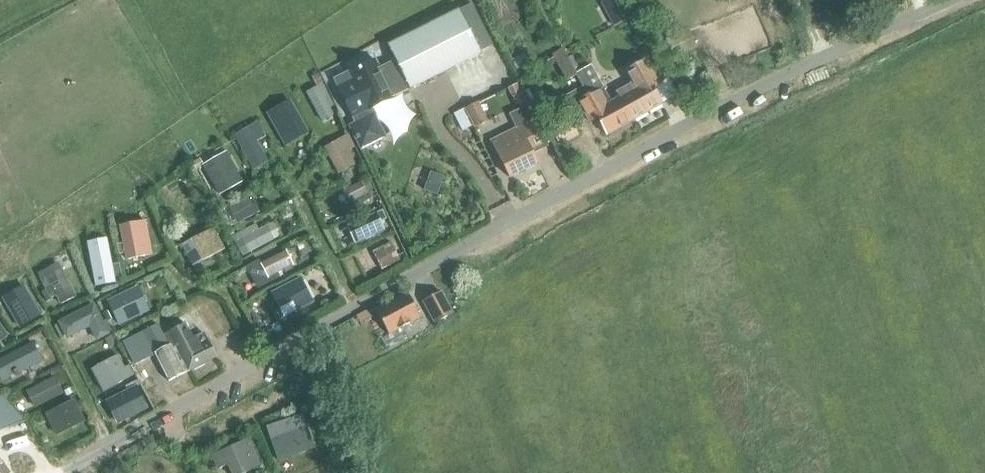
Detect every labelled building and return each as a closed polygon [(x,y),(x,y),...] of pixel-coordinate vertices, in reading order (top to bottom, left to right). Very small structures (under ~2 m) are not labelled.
[(608,11),(615,26),(632,18),(625,3),(608,11)] [(337,85),(353,120),(347,123),(352,133),(357,144),(360,150),(385,138),(370,109),(371,108),(372,109),(410,90),(479,57),(455,11),(388,45),(395,60),(380,67),(376,58),(347,71),(351,79),(337,85)] [(697,48),(688,28),(664,40),(674,60),(697,48)] [(562,50),(552,56),(556,63),(566,57),(562,50)] [(617,92),(619,97),(633,120),(661,104),(651,88),(658,84),(645,60),(624,72),(631,84),(617,92)] [(575,73),(583,87),(588,95),(602,87),(589,65),(575,73)] [(319,74),(312,77),(316,87),(323,83),(319,74)] [(306,93),(321,121),(333,116),(329,109),(334,105),(322,85),(306,93)] [(602,87),(588,95),(583,87),(568,96),(579,116),(584,113),(590,122),(596,119),(605,135),(633,120),(619,97),(610,102),(602,87)] [(527,100),(518,104),(520,109),(524,107),(528,105),(530,104),(527,100)] [(289,101),(268,113),(286,145),(307,132),(289,101)] [(479,101),(467,107),(474,119),(486,113),(479,101)] [(514,129),(492,140),(505,166),(511,177),(538,165),(532,154),(544,148),(524,107),(520,109),(509,114),(516,128),(514,129)] [(568,117),(549,127),(559,147),(579,136),(568,117)] [(251,132),(244,135),(236,139),(253,170),(268,162),(255,140),(266,134),(261,126),(251,132)] [(347,150),(357,144),(352,133),(326,148),(340,173),(356,163),(347,150)] [(228,155),(204,168),(216,189),(219,194),(220,193),(243,180),(228,155)] [(200,157),(192,161),(196,168),(202,165),(204,164),(200,157)] [(193,166),(186,170),(192,179),(198,176),(193,166)] [(372,198),(368,192),(373,189),(367,177),(343,190),(350,207),(372,198)] [(216,210),(226,229),(260,212),(252,196),(227,208),(225,206),(216,210)] [(382,210),(346,227),(354,244),(357,243),(358,245),(386,232),(381,222),(386,219),(382,210)] [(123,243),(117,245),(118,255),(125,253),(126,259),(151,255),(145,221),(120,226),(123,243)] [(244,242),(249,253),(275,239),(267,224),(259,229),(255,224),(235,235),(232,236),(236,246),(244,242)] [(224,249),(212,228),(181,245),(193,266),(224,249)] [(107,240),(87,244),(95,286),(115,282),(115,278),(121,276),(119,263),(112,265),(107,240)] [(402,252),(398,254),(390,242),(374,251),(382,269),(400,260),(401,262),(407,259),(402,252)] [(286,250),(261,263),(269,278),(278,273),(293,265),(286,250)] [(61,267),(40,278),(46,289),(41,291),(46,302),(51,299),(51,298),(56,296),(60,305),(76,297),(61,267)] [(300,277),(270,293),(279,311),(283,318),(297,311),(313,302),(300,277)] [(22,285),(2,296),(20,327),(40,315),(22,285)] [(138,286),(108,300),(120,324),(149,310),(138,286)] [(408,292),(376,310),(378,313),(390,334),(379,340),(385,351),(407,340),(401,328),(403,327),(421,317),(412,300),(408,292)] [(424,301),(436,322),(453,313),(442,292),(424,301)] [(95,302),(58,320),(67,338),(89,326),(97,340),(111,333),(110,332),(112,331),(106,319),(104,320),(95,302)] [(360,323),(378,313),(373,305),(356,315),(360,323)] [(277,323),(271,327),(276,334),(282,330),(277,323)] [(123,342),(135,364),(154,353),(169,381),(186,372),(174,345),(171,346),(158,324),(142,332),(123,342)] [(169,332),(190,370),(216,358),(203,334),(196,338),(186,324),(169,332)] [(112,335),(104,339),(108,346),(115,343),(112,335)] [(0,362),(0,379),(0,380),(13,373),(15,376),(19,374),(17,371),(34,363),(26,348),(0,362)] [(103,392),(130,377),(118,355),(93,369),(103,392)] [(27,391),(35,407),(63,393),(55,377),(27,391)] [(71,387),(64,390),(67,395),(74,392),(71,387)] [(146,407),(136,387),(106,403),(114,417),(126,411),(129,416),(146,407)] [(24,422),(2,395),(0,392),(0,431),(24,422)] [(85,422),(74,399),(44,414),(56,437),(85,422)] [(274,425),(267,427),(278,460),(290,456),(288,452),(312,444),(302,415),(284,421),(274,425)] [(211,455),(217,470),(227,465),(230,472),(245,472),(261,466),(249,439),(211,455)]
